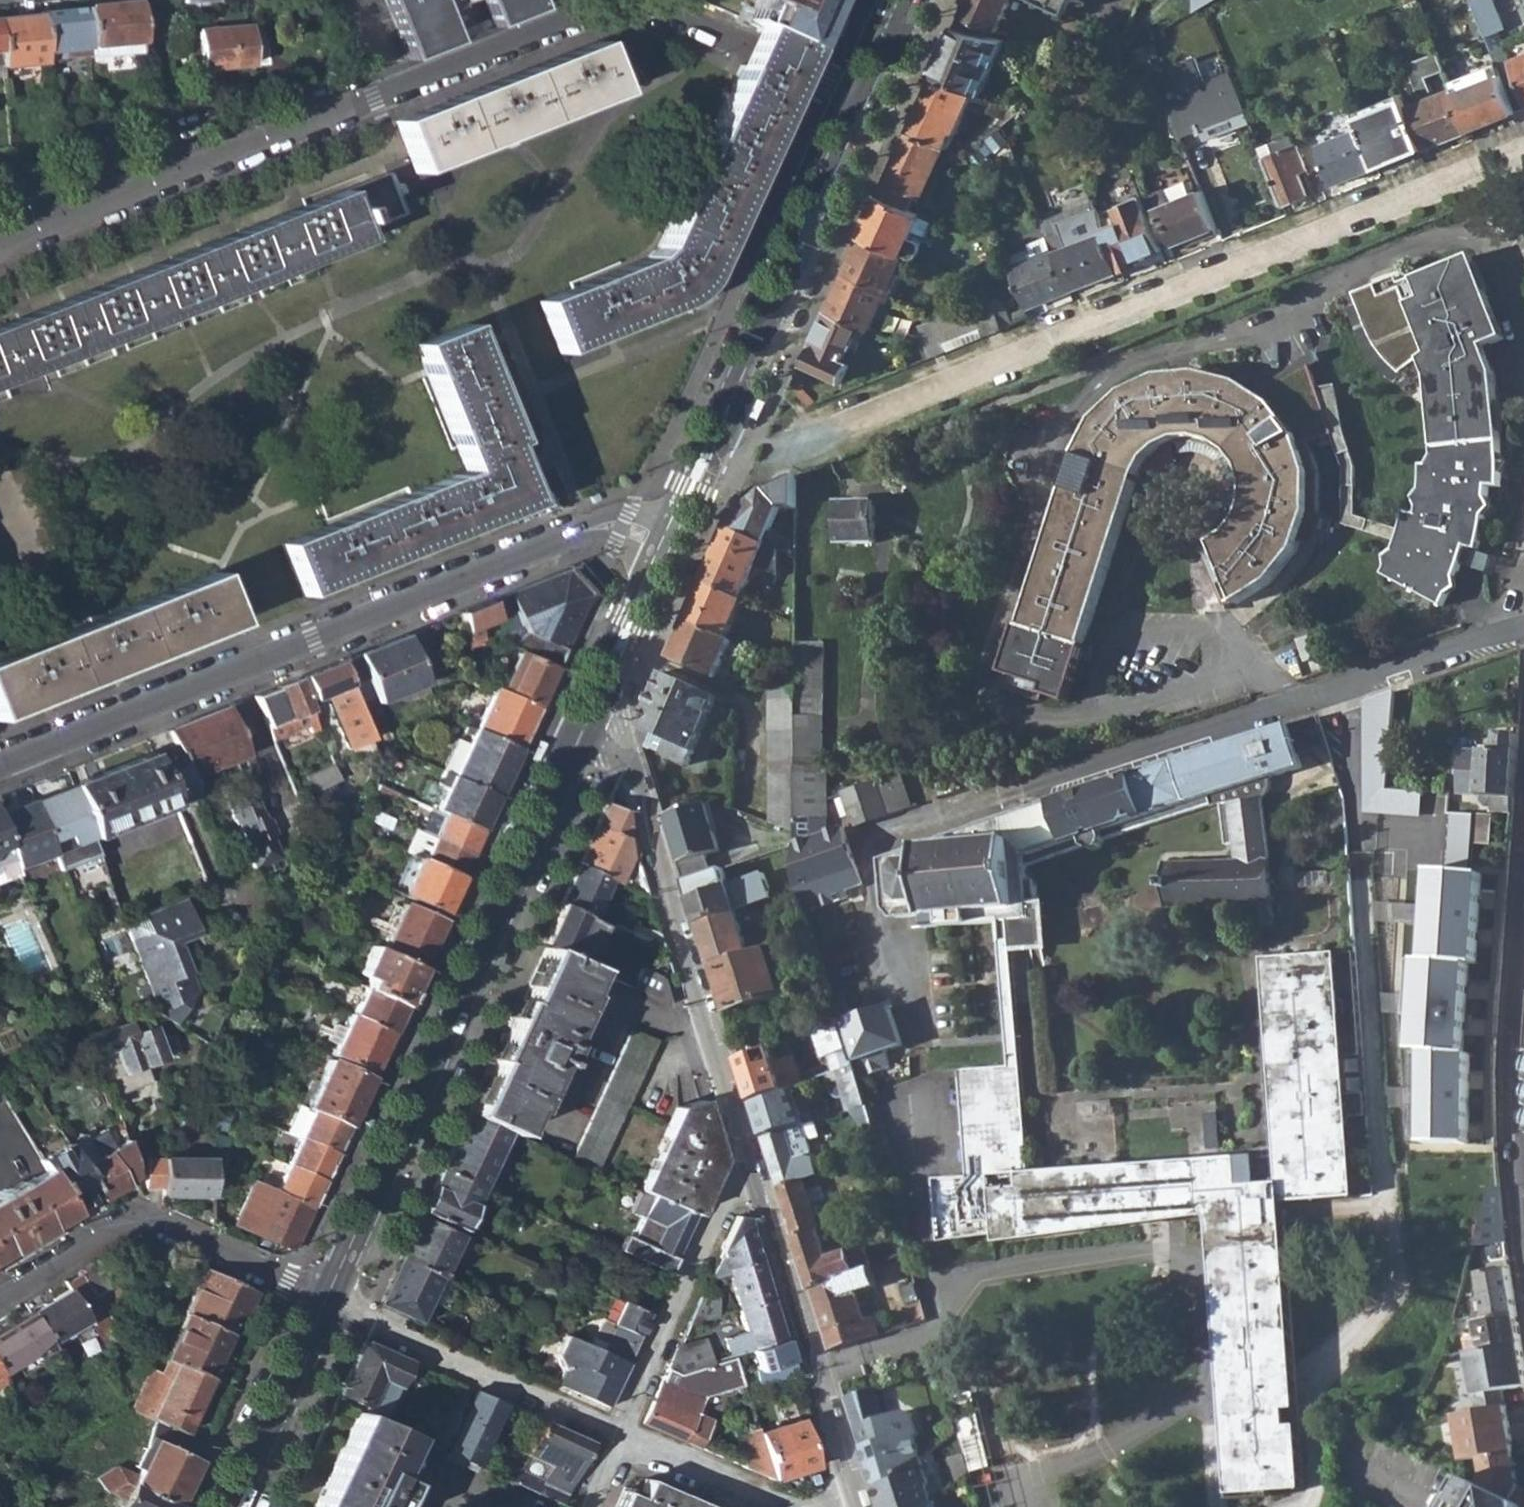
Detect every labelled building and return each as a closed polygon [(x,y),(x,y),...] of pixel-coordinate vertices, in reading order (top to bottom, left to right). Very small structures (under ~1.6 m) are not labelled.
[(408,59),(452,41),(439,10),(436,2),(442,0),(384,0),(408,59)] [(439,10),(464,0),(442,0),(436,2),(439,10)] [(533,0),(482,0),(492,25),(536,8),(533,0)] [(757,27),(807,50),(830,0),(770,0),(757,27)] [(1011,0),(968,0),(962,15),(997,30),(1011,0)] [(1066,12),(1071,0),(1040,0),(1066,12)] [(1212,0),(1196,0),(1196,10),(1201,6),(1204,5),(1212,0)] [(1407,3),(1409,10),(1421,5),(1419,0),(1414,0),(1407,3)] [(1486,35),(1497,62),(1497,64),(1512,58),(1506,43),(1501,29),(1506,27),(1496,0),(1472,0),(1486,35)] [(89,55),(89,57),(140,52),(136,3),(84,8),(89,55)] [(39,14),(43,59),(89,55),(84,8),(39,12),(39,14)] [(39,14),(0,18),(0,43),(2,66),(23,64),(24,75),(44,73),(43,59),(39,14)] [(198,30),(202,71),(249,66),(246,26),(198,30)] [(745,52),(745,54),(739,67),(751,71),(750,76),(788,92),(796,75),(807,50),(757,27),(745,52)] [(974,92),(980,94),(1004,40),(956,27),(935,75),(974,92)] [(1523,89),(1523,35),(1506,43),(1512,58),(1523,89)] [(396,122),(417,172),(617,92),(597,42),(396,122)] [(1421,101),(1406,107),(1422,149),(1470,130),(1455,92),(1454,88),(1435,95),(1427,75),(1446,68),(1439,49),(1406,62),(1421,101)] [(1154,72),(1179,134),(1181,138),(1197,131),(1199,134),(1203,133),(1205,137),(1234,125),(1229,114),(1243,108),(1229,72),(1204,82),(1193,56),(1154,72)] [(1497,64),(1501,74),(1516,111),(1523,108),(1523,89),(1512,58),(1497,64)] [(1454,88),(1455,92),(1501,74),(1497,64),(1497,62),(1451,80),(1454,88)] [(733,80),(658,247),(648,258),(540,303),(559,352),(689,300),(696,293),(788,92),(750,76),(751,71),(739,67),(733,80)] [(1501,74),(1455,92),(1470,130),(1516,111),(1501,74)] [(957,131),(974,92),(935,75),(909,132),(944,147),(951,129),(957,131)] [(1376,168),(1422,149),(1406,107),(1403,99),(1356,117),(1360,128),(1376,168)] [(1376,168),(1360,128),(1318,145),(1334,184),(1376,168)] [(880,196),(908,209),(914,195),(922,198),(944,147),(909,132),(880,196)] [(1259,148),(1282,206),(1306,196),(1297,173),(1304,170),(1294,145),(1291,147),(1287,136),(1259,148)] [(364,239),(361,230),(404,213),(388,174),(0,327),(0,385),(364,239)] [(1156,208),(1170,245),(1186,238),(1189,244),(1218,232),(1201,189),(1190,193),(1183,177),(1151,191),(1158,207),(1156,208)] [(1105,230),(1121,269),(1164,252),(1140,194),(1117,204),(1123,220),(1104,227),(1105,230)] [(900,253),(912,258),(917,255),(920,247),(917,240),(916,240),(910,238),(914,228),(927,235),(933,221),(908,209),(880,196),(862,234),(900,253)] [(1053,251),(1069,290),(1121,269),(1105,230),(1053,251)] [(884,288),(900,253),(862,234),(846,271),(884,288)] [(1007,257),(1011,267),(1053,250),(1049,240),(1007,257)] [(1053,250),(1011,267),(1028,308),(1069,290),(1053,251),(1053,250)] [(1471,257),(1445,267),(1470,333),(1496,322),(1485,294),(1488,293),(1477,264),(1474,265),(1471,257)] [(1312,381),(1276,406),(1275,404),(1243,383),(1203,372),(1161,377),(1127,393),(1097,422),(1079,457),(1001,676),(1044,690),(1042,697),(1066,705),(1075,675),(1139,474),(1161,447),(1179,440),(1180,445),(1198,444),(1214,449),(1225,457),(1238,473),(1242,491),(1241,508),(1246,510),(1242,520),(1238,526),(1236,530),(1230,535),(1228,537),(1222,542),(1215,546),(1204,551),(1227,607),(1272,582),(1297,551),(1311,511),(1312,472),(1299,436),(1284,415),(1310,397),(1330,420),(1347,470),(1347,525),(1402,543),(1388,577),(1451,605),(1463,579),(1470,544),(1484,546),(1489,513),(1493,513),(1494,492),(1489,492),(1489,484),(1503,483),(1498,434),(1495,403),(1492,374),(1482,347),(1503,339),(1496,322),(1470,333),(1445,267),(1412,280),(1419,300),(1407,304),(1399,284),(1396,278),(1352,295),(1356,305),(1366,328),(1375,348),(1387,363),(1399,374),(1417,361),(1424,378),(1427,409),(1430,440),(1430,457),(1426,458),(1428,467),(1420,468),(1425,502),(1423,516),(1414,514),(1407,519),(1405,532),(1357,516),(1356,464),(1339,414),(1312,381)] [(858,324),(866,328),(884,288),(846,271),(828,310),(858,324)] [(1412,280),(1399,284),(1407,304),(1419,300),(1412,280)] [(980,325),(985,337),(1014,325),(1002,298),(987,303),(979,284),(966,288),(970,297),(980,325)] [(943,340),(980,325),(970,297),(931,311),(943,340)] [(1366,328),(1356,305),(1346,310),(1355,333),(1367,355),(1380,371),(1393,384),(1410,371),(1424,378),(1417,361),(1399,374),(1387,363),(1375,348),(1366,328)] [(842,359),(858,324),(828,310),(809,352),(805,362),(842,381),(850,362),(842,359)] [(282,545),(302,594),(338,580),(485,521),(536,500),(465,325),(414,345),(466,471),(282,545)] [(705,583),(741,599),(764,545),(762,544),(778,508),(764,491),(731,524),(729,529),(705,583)] [(838,498),(839,541),(876,540),(875,498),(838,498)] [(1242,520),(1246,510),(1241,508),(1239,507),(1236,516),(1231,523),(1226,529),(1219,534),(1212,539),(1194,539),(1198,619),(1229,613),(1227,607),(1204,551),(1215,546),(1222,542),(1228,537),(1230,535),(1236,530),(1238,526),(1242,520)] [(518,624),(525,631),(564,649),(590,591),(568,568),(491,599),(500,625),(501,630),(518,624)] [(189,640),(233,622),(212,572),(0,658),(0,716),(189,640)] [(687,622),(725,639),(742,600),(741,599),(705,583),(687,622)] [(491,599),(458,612),(464,632),(466,639),(500,625),(491,599)] [(669,660),(714,681),(731,642),(725,639),(687,622),(669,660)] [(508,644),(556,666),(564,649),(525,631),(518,637),(514,640),(508,644)] [(514,640),(518,637),(515,631),(510,634),(514,640)] [(373,680),(382,699),(428,680),(421,662),(408,632),(361,651),(373,680)] [(796,690),(796,697),(823,697),(824,697),(824,645),(796,645),(796,657),(796,690)] [(339,660),(351,689),(373,680),(361,651),(339,660)] [(501,692),(537,709),(555,669),(514,652),(503,675),(507,677),(501,692)] [(327,691),(351,747),(373,738),(351,689),(339,660),(305,673),(315,696),(327,691)] [(655,751),(685,765),(716,697),(664,672),(639,727),(647,753),(655,751)] [(255,693),(272,739),(289,732),(311,723),(314,731),(319,729),(298,676),(255,693)] [(478,729),(519,747),(537,709),(501,692),(496,690),(478,729)] [(769,825),(796,836),(796,769),(796,697),(796,690),(769,690),(769,825)] [(823,769),(823,697),(796,697),(796,769),(823,769)] [(254,728),(242,699),(237,700),(227,704),(239,734),(254,728)] [(168,728),(187,775),(188,775),(246,752),(239,734),(227,704),(168,728)] [(923,914),(933,1044),(936,1043),(1001,1038),(1008,1037),(1006,1008),(1002,955),(1001,946),(1024,944),(1024,953),(1039,952),(1036,914),(1032,893),(1022,873),(1021,862),(1207,800),(1211,811),(1219,810),(1223,845),(1232,844),(1234,861),(1162,866),(1166,908),(1253,905),(1255,929),(1274,928),(1271,902),(1262,799),(1274,778),(1305,768),(1298,747),(1321,740),(1315,719),(1291,727),(1291,725),(1187,759),(1054,804),(882,861),(885,910),(892,915),(923,914)] [(168,728),(146,737),(152,751),(167,788),(189,779),(188,775),(187,775),(168,728)] [(455,774),(499,793),(519,747),(478,729),(476,728),(455,774)] [(1492,751),(1461,748),(1457,793),(1480,795),(1493,796),(1492,808),(1491,811),(1513,812),(1518,735),(1500,733),(1498,746),(1492,745),(1492,751)] [(333,766),(339,780),(381,758),(375,744),(333,766)] [(91,835),(173,802),(167,788),(152,751),(71,783),(91,835)] [(307,779),(312,791),(339,780),(333,766),(332,764),(322,768),(323,772),(307,779)] [(447,812),(483,828),(499,793),(455,774),(443,768),(437,782),(446,786),(437,808),(447,812)] [(795,847),(827,836),(828,769),(823,769),(796,769),(796,836),(795,847)] [(902,775),(878,783),(889,816),(912,809),(902,775)] [(264,815),(250,779),(221,792),(234,824),(238,822),(247,843),(242,845),(252,869),(281,856),(272,833),(277,831),(271,817),(264,815)] [(57,858),(62,870),(98,854),(91,835),(71,783),(34,798),(57,858)] [(854,828),(889,816),(878,783),(844,795),(854,828)] [(1493,796),(1480,795),(1480,801),(1486,807),(1492,808),(1493,796)] [(21,871),(57,858),(34,798),(0,812),(0,817),(21,871)] [(609,877),(617,881),(628,853),(626,844),(631,842),(621,809),(603,802),(576,863),(609,877)] [(665,814),(679,863),(721,851),(705,802),(665,814)] [(436,835),(447,812),(437,808),(434,807),(424,830),(436,835)] [(436,835),(472,852),(483,828),(447,812),(436,835)] [(1474,841),(1490,842),(1492,817),(1476,816),(1474,841)] [(21,871),(0,817),(0,880),(21,871)] [(425,860),(462,875),(472,852),(436,835),(424,830),(416,826),(405,851),(421,858),(425,860)] [(795,893),(803,914),(851,897),(849,890),(863,885),(846,830),(827,836),(795,847),(795,893)] [(403,896),(444,914),(462,875),(425,860),(421,858),(403,896)] [(558,904),(591,918),(609,877),(576,863),(558,904)] [(1433,869),(1427,959),(1472,962),(1480,963),(1487,873),(1433,869)] [(764,875),(729,886),(737,911),(772,900),(764,875)] [(736,911),(737,911),(729,886),(690,899),(697,923),(736,911)] [(184,896),(142,910),(149,929),(130,936),(156,1007),(178,1021),(192,990),(184,968),(172,962),(178,949),(174,939),(196,931),(184,896)] [(402,904),(381,951),(420,968),(441,922),(402,904)] [(542,946),(584,965),(602,923),(591,918),(558,904),(539,945),(542,946)] [(142,910),(122,917),(130,936),(149,929),(142,910)] [(747,944),(736,911),(697,923),(708,957),(747,944)] [(633,936),(664,950),(657,927),(640,919),(633,936)] [(1011,954),(1024,953),(1024,944),(1001,946),(1002,955),(1006,1008),(1015,1007),(1011,954)] [(492,1058),(468,1111),(505,1128),(515,1132),(532,1093),(536,1095),(552,1060),(555,1062),(564,1042),(560,1040),(575,1007),(571,1005),(589,968),(584,965),(542,946),(519,998),(516,997),(489,1056),(492,1058)] [(368,985),(405,1002),(420,968),(381,951),(373,947),(363,970),(372,974),(368,985)] [(710,965),(725,1011),(745,1005),(746,1007),(779,996),(763,948),(710,965)] [(979,1160),(980,1177),(935,1180),(939,1243),(995,1236),(1150,1216),(1150,1224),(1204,1218),(1207,1218),(1209,1222),(1220,1375),(1233,1374),(1234,1392),(1221,1392),(1229,1496),(1303,1490),(1299,1427),(1288,1428),(1287,1411),(1298,1410),(1283,1204),(1282,1192),(1313,1190),(1314,1201),(1356,1198),(1350,1118),(1368,1117),(1365,1094),(1349,1095),(1347,1058),(1363,1057),(1356,953),(1264,960),(1278,1156),(1020,1174),(1019,1157),(979,1160)] [(1427,959),(1419,959),(1414,1049),(1428,1049),(1467,1052),(1472,962),(1427,959)] [(632,987),(671,1005),(663,982),(661,977),(641,968),(632,987)] [(389,1031),(391,1032),(405,1002),(368,985),(354,1015),(389,1031)] [(856,1067),(860,1077),(891,1068),(886,1051),(902,1045),(891,1007),(840,1022),(843,1027),(851,1051),(856,1067)] [(332,1053),(371,1072),(389,1031),(354,1015),(351,1013),(332,1053)] [(115,1046),(125,1070),(166,1055),(154,1024),(131,1033),(125,1018),(91,1031),(100,1052),(115,1046)] [(825,1059),(851,1051),(843,1027),(816,1035),(825,1059)] [(580,1162),(597,1169),(655,1040),(631,1029),(574,1159),(580,1162)] [(936,1043),(945,1155),(1010,1150),(1001,1038),(936,1043)] [(125,1070),(115,1046),(100,1052),(107,1070),(118,1074),(125,1070)] [(1428,1049),(1425,1140),(1473,1142),(1476,1052),(1467,1052),(1428,1049)] [(740,1060),(752,1101),(785,1090),(771,1050),(740,1060)] [(792,1058),(776,1063),(785,1090),(801,1085),(792,1058)] [(313,1108),(349,1125),(370,1079),(329,1060),(307,1106),(313,1108)] [(856,1067),(827,1076),(822,1078),(828,1094),(835,1099),(841,1097),(845,1111),(851,1109),(868,1104),(860,1077),(856,1067)] [(753,1104),(763,1137),(803,1124),(804,1124),(794,1092),(753,1104)] [(640,1188),(693,1212),(718,1158),(699,1099),(676,1106),(640,1188)] [(827,1117),(823,1101),(812,1104),(818,1120),(827,1117)] [(300,1137),(336,1153),(349,1125),(313,1108),(307,1106),(300,1103),(287,1131),(300,1137)] [(858,1107),(863,1125),(873,1122),(868,1104),(858,1107)] [(480,1186),(505,1128),(468,1111),(465,1110),(439,1167),(480,1186)] [(817,1167),(808,1140),(820,1136),(815,1121),(804,1124),(803,1124),(763,1137),(779,1188),(818,1176),(829,1173),(826,1164),(817,1167)] [(505,1128),(480,1186),(492,1191),(518,1133),(515,1132),(505,1128)] [(124,1138),(94,1156),(86,1141),(82,1133),(67,1141),(81,1164),(101,1198),(133,1176),(124,1138)] [(288,1164),(324,1180),(336,1153),(300,1137),(288,1164)] [(73,1212),(75,1214),(101,1198),(81,1164),(67,1141),(40,1158),(47,1168),(73,1212)] [(146,1186),(162,1186),(163,1157),(163,1156),(145,1156),(146,1186)] [(213,1157),(163,1157),(162,1186),(162,1195),(213,1195),(213,1157)] [(276,1189),(313,1205),(324,1180),(288,1164),(276,1189)] [(420,1209),(461,1227),(480,1186),(439,1167),(420,1209)] [(73,1212),(47,1168),(8,1192),(5,1187),(0,1191),(0,1257),(73,1212)] [(825,1199),(818,1176),(779,1188),(795,1239),(819,1231),(815,1219),(819,1217),(817,1208),(811,1210),(810,1205),(825,1199)] [(276,1189),(255,1179),(235,1223),(293,1249),(313,1205),(276,1189)] [(632,1211),(615,1247),(624,1252),(624,1251),(666,1271),(693,1212),(640,1188),(627,1182),(617,1204),(632,1211)] [(1487,1190),(1472,1243),(1506,1240),(1501,1187),(1487,1190)] [(1313,1190),(1282,1192),(1283,1204),(1314,1201),(1313,1190)] [(398,1257),(439,1276),(458,1233),(418,1215),(398,1257)] [(728,1271),(738,1307),(772,1296),(753,1238),(746,1215),(735,1215),(718,1257),(710,1272),(715,1275),(728,1271)] [(1150,1216),(995,1236),(996,1244),(1150,1224),(1150,1216)] [(833,1226),(819,1231),(829,1260),(843,1256),(833,1226)] [(866,1248),(843,1256),(829,1260),(819,1231),(795,1239),(811,1290),(853,1274),(872,1267),(866,1248)] [(100,1257),(93,1261),(108,1288),(114,1284),(116,1283),(100,1257)] [(378,1302),(418,1321),(439,1276),(398,1257),(378,1302)] [(93,1296),(108,1288),(93,1261),(77,1271),(93,1296)] [(1475,1315),(1481,1348),(1521,1342),(1509,1266),(1479,1271),(1486,1313),(1475,1315)] [(183,1314),(228,1335),(238,1312),(245,1315),(256,1293),(205,1269),(183,1314)] [(106,1318),(108,1306),(121,1296),(114,1284),(108,1288),(93,1296),(77,1271),(64,1280),(68,1287),(88,1322),(103,1347),(118,1336),(106,1318)] [(811,1290),(831,1352),(861,1343),(880,1337),(875,1319),(867,1322),(853,1274),(811,1290)] [(50,1342),(52,1347),(72,1335),(71,1333),(88,1322),(68,1287),(31,1310),(50,1342)] [(703,1288),(687,1323),(718,1313),(716,1293),(703,1288)] [(726,1335),(731,1354),(734,1353),(751,1348),(784,1337),(772,1296),(738,1307),(745,1328),(726,1335)] [(589,1344),(625,1361),(648,1311),(622,1299),(617,1310),(612,1322),(601,1317),(589,1344)] [(21,1360),(33,1352),(36,1358),(52,1347),(50,1342),(31,1310),(0,1330),(0,1373),(10,1367),(21,1360)] [(170,1360),(208,1378),(228,1335),(183,1314),(163,1358),(170,1360)] [(553,1381),(605,1405),(625,1361),(589,1344),(564,1333),(555,1354),(559,1368),(553,1381)] [(751,1348),(758,1368),(754,1369),(758,1382),(762,1381),(762,1382),(795,1372),(784,1337),(751,1348)] [(667,1367),(677,1371),(712,1360),(705,1338),(677,1347),(667,1367)] [(338,1391),(367,1404),(380,1377),(396,1383),(408,1360),(361,1339),(338,1391)] [(1481,1348),(1469,1350),(1476,1409),(1453,1412),(1460,1459),(1478,1456),(1480,1474),(1476,1482),(1522,1503),(1523,1504),(1523,1489),(1519,1486),(1505,1404),(1503,1389),(1523,1386),(1523,1359),(1521,1342),(1481,1348)] [(33,1352),(21,1360),(25,1365),(36,1358),(33,1352)] [(643,1421),(699,1446),(711,1419),(696,1412),(701,1399),(703,1396),(743,1383),(734,1353),(731,1354),(712,1360),(677,1371),(667,1367),(661,1382),(643,1421)] [(208,1378),(170,1360),(162,1375),(151,1369),(132,1410),(154,1420),(160,1405),(189,1418),(208,1378)] [(1233,1374),(1220,1375),(1221,1392),(1234,1392),(1233,1374)] [(380,1377),(367,1404),(383,1411),(396,1383),(380,1377)] [(5,1380),(0,1383),(0,1391),(8,1385),(5,1380)] [(845,1399),(866,1466),(893,1459),(886,1437),(880,1418),(872,1391),(845,1399)] [(980,1401),(956,1407),(980,1506),(1006,1506),(980,1401)] [(457,1456),(477,1465),(499,1415),(480,1406),(457,1456)] [(404,1479),(388,1472),(406,1432),(357,1410),(312,1506),(391,1506),(404,1479)] [(1298,1410),(1287,1411),(1288,1428),(1299,1427),(1298,1410)] [(880,1418),(886,1437),(898,1433),(893,1415),(880,1418)] [(801,1418),(758,1431),(772,1479),(815,1465),(801,1418)] [(543,1480),(518,1469),(513,1481),(561,1504),(589,1442),(541,1420),(526,1453),(550,1464),(543,1480)] [(922,1441),(929,1455),(961,1437),(957,1422),(922,1441)] [(123,1482),(177,1506),(206,1443),(161,1423),(137,1476),(115,1467),(96,1478),(105,1493),(109,1490),(123,1482)] [(745,1467),(772,1479),(758,1431),(756,1425),(734,1432),(745,1467)] [(879,1506),(927,1506),(931,1504),(925,1484),(929,1483),(921,1460),(898,1472),(900,1477),(872,1486),(879,1506)] [(498,1475),(513,1481),(518,1469),(504,1462),(498,1475)] [(646,1477),(638,1495),(623,1489),(615,1506),(714,1506),(646,1477)] [(1522,1503),(1476,1482),(1465,1477),(1448,1506),(1523,1506),(1522,1503)] [(109,1490),(126,1498),(122,1506),(177,1506),(123,1482),(109,1490)]
